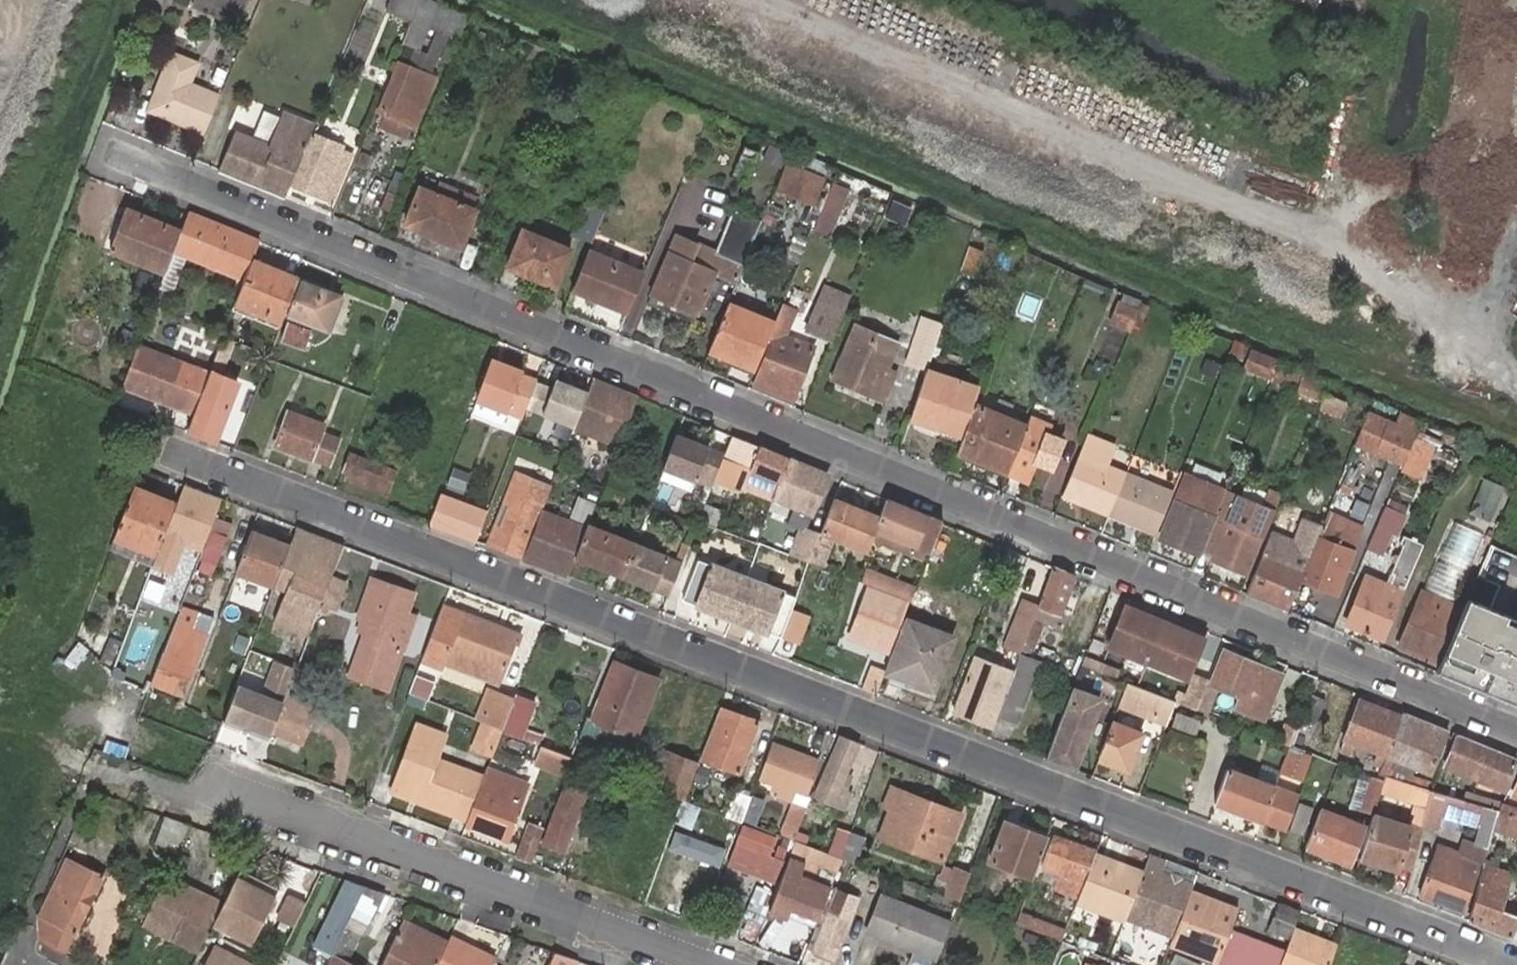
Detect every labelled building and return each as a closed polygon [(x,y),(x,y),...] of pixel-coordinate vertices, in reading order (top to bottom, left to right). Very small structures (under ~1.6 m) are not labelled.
[(205,0),(238,14),(244,0),(205,0)] [(419,0),(390,0),(386,11),(410,21),(419,0)] [(402,43),(419,50),(430,23),(438,4),(438,3),(430,0),(419,0),(410,21),(402,43)] [(430,23),(459,36),(467,17),(438,4),(430,23)] [(412,124),(414,126),(434,78),(437,72),(432,69),(429,76),(417,71),(424,55),(404,47),(397,63),(378,110),(391,116),(386,125),(407,134),(412,124)] [(148,110),(203,133),(218,97),(187,84),(195,64),(171,54),(148,110)] [(231,137),(218,171),(259,187),(278,195),(285,197),(290,184),(302,153),(313,125),(282,114),(269,145),(229,129),(226,135),(231,137)] [(302,153),(290,184),(333,201),(351,156),(339,151),(341,146),(312,134),(304,154),(302,153)] [(730,175),(743,179),(750,157),(737,152),(730,175)] [(822,180),(784,164),(774,188),(770,198),(774,200),(781,203),(785,192),(812,203),(809,209),(818,213),(824,199),(816,195),(822,180)] [(830,184),(822,180),(816,195),(824,199),(830,184)] [(841,205),(848,189),(832,183),(826,199),(841,205)] [(460,204),(465,194),(441,184),(436,194),(419,188),(404,225),(460,247),(475,210),(469,208),(460,204)] [(473,197),(465,194),(460,204),(469,208),(473,197)] [(889,198),(882,217),(903,224),(910,205),(889,198)] [(841,205),(826,199),(813,229),(828,235),(833,224),(841,205)] [(595,232),(604,210),(584,202),(571,234),(591,241),(595,232)] [(757,230),(762,217),(733,206),(715,250),(745,262),(749,251),(757,230)] [(172,250),(179,232),(127,212),(110,254),(163,275),(173,250),(172,250)] [(188,212),(187,214),(172,250),(173,250),(184,254),(243,279),(251,260),(259,241),(237,232),(235,237),(220,231),(221,226),(188,212)] [(235,237),(237,232),(221,226),(220,231),(235,237)] [(972,233),(960,227),(955,241),(968,246),(972,233)] [(522,229),(507,267),(555,286),(570,249),(522,229)] [(498,269),(511,237),(506,235),(493,268),(498,269)] [(669,253),(652,294),(698,313),(715,272),(700,266),(690,261),(698,245),(677,236),(669,253)] [(715,250),(698,245),(690,261),(700,266),(715,272),(737,281),(740,274),(745,262),(715,250)] [(970,247),(962,273),(974,277),(983,251),(970,247)] [(587,251),(573,288),(628,311),(643,274),(587,251)] [(298,278),(251,260),(243,279),(234,303),(280,321),(298,278)] [(960,267),(945,262),(944,267),(959,272),(960,267)] [(299,281),(298,285),(317,292),(319,288),(299,281)] [(287,317),(328,331),(340,296),(319,288),(317,292),(298,285),(287,317)] [(807,330),(832,341),(850,297),(824,286),(807,330)] [(1140,305),(1141,302),(1122,293),(1121,297),(1140,305)] [(698,313),(652,294),(648,302),(694,322),(698,313)] [(1140,305),(1121,297),(1119,303),(1138,311),(1140,305)] [(1138,311),(1119,303),(1111,323),(1130,331),(1130,329),(1138,311)] [(728,304),(709,350),(742,364),(761,317),(728,304)] [(804,313),(782,304),(774,323),(768,338),(764,346),(770,348),(754,385),(792,401),(810,356),(814,347),(783,335),(786,328),(796,332),(804,313)] [(1152,309),(1140,305),(1138,311),(1130,329),(1142,333),(1152,309)] [(742,364),(755,369),(764,346),(768,338),(774,323),(761,317),(742,364)] [(926,372),(941,324),(920,317),(904,366),(925,373),(926,372)] [(285,323),(279,340),(304,348),(310,332),(285,323)] [(854,325),(831,378),(884,401),(893,379),(884,375),(897,343),(854,325)] [(122,385),(194,413),(208,374),(136,347),(122,385)] [(1270,380),(1278,363),(1251,351),(1243,369),(1270,380)] [(521,420),(536,382),(521,376),(523,372),(502,364),(501,366),(490,362),(474,402),(506,414),(521,420)] [(1300,372),(1278,363),(1270,380),(1292,390),(1300,372)] [(925,373),(910,417),(962,435),(973,403),(978,389),(926,372),(925,373)] [(194,413),(186,432),(215,442),(236,384),(209,373),(208,374),(194,413)] [(1296,393),(1319,402),(1326,385),(1303,375),(1296,393)] [(637,397),(591,378),(573,427),(618,446),(637,397)] [(959,445),(957,452),(1007,473),(1027,481),(1049,425),(1030,417),(1026,426),(973,403),(962,435),(959,445)] [(280,433),(276,445),(310,458),(328,465),(338,439),(320,432),(323,424),(293,413),(294,409),(289,407),(288,411),(283,425),(278,423),(275,431),(280,433)] [(1361,440),(1378,448),(1389,423),(1372,416),(1361,440)] [(1390,460),(1404,430),(1389,423),(1378,448),(1375,453),(1390,460)] [(1414,439),(1416,435),(1404,430),(1390,460),(1403,465),(1414,439)] [(1078,455),(1061,495),(1109,515),(1125,474),(1105,466),(1109,457),(1098,453),(1102,442),(1086,435),(1078,455)] [(707,448),(676,436),(664,467),(694,479),(695,480),(705,483),(699,500),(704,503),(711,485),(716,474),(721,461),(705,455),(707,448)] [(776,490),(789,459),(759,447),(755,455),(747,452),(750,443),(731,436),(724,455),(721,461),(716,474),(773,496),(776,490)] [(1438,449),(1414,439),(1403,465),(1401,468),(1416,474),(1424,457),(1432,460),(1438,449)] [(1114,447),(1102,442),(1098,453),(1109,457),(1114,447)] [(755,455),(759,447),(750,443),(747,452),(755,455)] [(350,447),(342,469),(349,472),(346,480),(387,496),(396,472),(352,455),(354,449),(350,447)] [(721,461),(724,455),(707,448),(705,455),(721,461)] [(812,513),(827,475),(789,459),(776,490),(773,496),(772,497),(794,506),(788,524),(800,529),(790,555),(807,561),(809,562),(815,545),(820,534),(806,529),(812,513)] [(465,485),(470,472),(456,467),(451,480),(465,485)] [(690,490),(694,479),(664,467),(660,479),(690,490)] [(545,500),(550,486),(515,473),(508,491),(517,494),(497,547),(512,554),(517,543),(527,546),(534,528),(541,510),(545,500)] [(1125,474),(1109,515),(1156,535),(1172,494),(1125,474)] [(1160,539),(1198,554),(1200,547),(1214,515),(1218,505),(1221,498),(1225,490),(1186,474),(1181,489),(1176,499),(1160,539)] [(1476,484),(1467,514),(1491,521),(1500,491),(1476,484)] [(210,529),(222,499),(184,485),(182,490),(162,542),(155,560),(153,564),(172,571),(183,542),(202,550),(210,529)] [(175,503),(134,487),(113,538),(155,554),(175,503)] [(1221,506),(1203,549),(1214,553),(1212,558),(1211,559),(1246,573),(1268,520),(1278,495),(1266,490),(1260,504),(1225,490),(1221,498),(1221,506)] [(441,491),(429,524),(475,541),(487,508),(441,491)] [(517,494),(508,491),(487,544),(497,547),(517,494)] [(1200,547),(1203,549),(1221,506),(1221,498),(1218,505),(1214,515),(1200,547)] [(875,529),(880,517),(834,499),(821,532),(867,550),(867,548),(872,536),(875,529)] [(917,546),(929,551),(941,522),(929,517),(886,499),(880,517),(875,529),(917,546)] [(1385,506),(1367,548),(1382,554),(1391,532),(1397,534),(1406,515),(1385,506)] [(586,528),(541,510),(534,528),(527,546),(523,557),(523,559),(567,576),(574,557),(586,528)] [(765,518),(756,542),(758,543),(767,547),(776,523),(765,518)] [(944,557),(956,528),(941,522),(929,551),(944,557)] [(1324,523),(1301,580),(1335,593),(1344,570),(1343,569),(1350,552),(1351,552),(1357,538),(1324,523)] [(634,544),(587,525),(586,528),(574,557),(622,575),(634,544)] [(309,633),(319,607),(321,602),(321,600),(325,590),(330,578),(330,577),(343,543),(297,526),(273,587),(285,592),(274,620),(309,633)] [(1315,542),(1319,532),(1308,528),(1304,538),(1315,542)] [(225,535),(210,529),(202,550),(196,566),(210,572),(211,572),(225,535)] [(914,553),(917,546),(875,529),(872,536),(914,553)] [(273,587),(289,546),(279,543),(280,540),(273,538),(272,540),(250,532),(235,572),(273,587)] [(1347,625),(1382,639),(1423,545),(1403,536),(1400,543),(1408,546),(1391,585),(1367,575),(1347,625)] [(113,538),(111,548),(151,563),(155,554),(113,538)] [(1268,540),(1262,553),(1304,570),(1309,557),(1268,540)] [(517,543),(512,554),(523,557),(527,546),(517,543)] [(634,544),(622,575),(645,585),(648,577),(656,580),(672,586),(681,563),(688,546),(682,543),(676,560),(666,557),(634,544)] [(1003,559),(1006,549),(995,544),(990,554),(1003,559)] [(1489,544),(1476,576),(1501,586),(1491,609),(1466,598),(1435,672),(1516,705),(1516,556),(1489,544)] [(809,562),(821,566),(827,550),(815,545),(809,562)] [(1262,553),(1246,593),(1288,611),(1304,570),(1262,553)] [(712,611),(731,618),(746,579),(712,565),(698,559),(682,599),(696,605),(699,597),(715,604),(712,611)] [(1073,576),(1053,567),(1038,606),(1034,616),(1055,624),(1059,613),(1066,594),(1073,576)] [(865,569),(861,582),(902,597),(910,600),(914,588),(906,585),(865,569)] [(346,583),(330,577),(330,578),(325,590),(321,600),(321,602),(319,607),(334,613),(346,583)] [(645,585),(669,595),(672,586),(656,580),(648,577),(645,585)] [(746,579),(731,618),(749,625),(752,618),(768,624),(765,631),(780,637),(789,612),(791,609),(795,597),(781,591),(746,579)] [(151,619),(159,584),(141,580),(133,615),(151,619)] [(387,688),(401,649),(394,646),(405,614),(412,594),(372,580),(359,618),(370,621),(364,636),(356,660),(370,665),(365,680),(387,688)] [(866,587),(849,636),(888,651),(906,602),(866,587)] [(1422,591),(1399,646),(1437,662),(1459,607),(1422,591)] [(1079,598),(1066,594),(1059,613),(1072,618),(1079,598)] [(696,605),(712,611),(715,604),(699,597),(696,605)] [(1164,622),(1167,615),(1127,599),(1125,606),(1164,622)] [(1034,616),(1038,606),(1024,601),(1000,664),(1015,669),(1021,654),(1024,644),(1032,621),(1034,616)] [(461,613),(443,605),(440,612),(458,620),(461,613)] [(1147,662),(1164,622),(1125,606),(1108,645),(1147,662)] [(175,621),(150,683),(182,697),(195,666),(202,646),(208,634),(212,625),(195,618),(181,613),(179,612),(175,621)] [(458,620),(440,612),(425,651),(443,658),(445,658),(447,655),(450,645),(505,666),(517,634),(461,613),(458,620)] [(789,612),(780,637),(796,643),(806,618),(789,612)] [(394,646),(401,649),(412,616),(405,614),(394,646)] [(1203,639),(1206,632),(1167,615),(1164,622),(1203,639)] [(903,617),(884,670),(916,682),(932,688),(953,636),(903,617)] [(354,633),(364,636),(370,621),(359,618),(354,633)] [(749,625),(765,631),(768,624),(752,618),(749,625)] [(1032,621),(1024,644),(1026,645),(1033,648),(1042,624),(1032,621)] [(1186,678),(1203,639),(1164,622),(1147,662),(1186,678)] [(101,640),(95,657),(111,671),(120,647),(101,640)] [(1033,648),(1026,645),(1025,651),(1031,654),(1033,648)] [(1106,649),(1145,666),(1147,662),(1108,645),(1106,649)] [(1224,650),(1210,685),(1238,697),(1234,708),(1263,720),(1282,674),(1246,659),(1243,658),(1236,655),(1224,650)] [(443,658),(425,651),(409,693),(426,700),(443,658)] [(1013,672),(996,719),(1014,726),(1038,661),(1021,654),(1015,669),(1013,672)] [(1084,656),(1081,665),(1115,678),(1119,670),(1084,656)] [(953,711),(993,726),(996,719),(1013,672),(974,657),(953,711)] [(269,658),(259,683),(281,692),(291,666),(269,658)] [(351,675),(365,680),(370,665),(356,660),(351,675)] [(589,718),(586,716),(579,737),(592,743),(595,737),(604,741),(606,737),(612,739),(610,743),(629,751),(635,735),(658,679),(612,660),(589,718)] [(1147,662),(1145,666),(1184,682),(1186,678),(1147,662)] [(861,689),(876,694),(882,676),(882,675),(884,671),(871,666),(861,689)] [(1206,684),(1194,679),(1188,694),(1200,699),(1206,684)] [(150,683),(148,687),(181,702),(182,697),(150,683)] [(1154,719),(1166,724),(1175,701),(1137,687),(1127,683),(1124,688),(1121,698),(1156,712),(1154,719)] [(279,708),(281,702),(235,684),(221,720),(220,722),(267,740),(270,730),(273,724),(279,708)] [(148,687),(147,690),(180,703),(181,702),(148,687)] [(1072,688),(1045,759),(1073,770),(1100,699),(1072,688)] [(487,689),(476,719),(483,722),(494,692),(487,689)] [(510,710),(514,699),(494,692),(483,722),(502,729),(510,710)] [(313,705),(284,693),(281,702),(279,708),(273,724),(301,735),(313,705)] [(510,710),(502,729),(501,732),(522,739),(539,745),(543,735),(526,728),(536,700),(516,693),(514,699),(510,710)] [(1195,709),(1200,699),(1188,694),(1183,705),(1195,709)] [(1302,719),(1315,724),(1325,699),(1312,694),(1302,719)] [(1118,705),(1154,719),(1156,712),(1121,698),(1118,705)] [(1381,766),(1385,756),(1386,755),(1401,716),(1360,701),(1344,739),(1340,751),(1351,755),(1355,744),(1378,752),(1374,762),(1378,764),(1381,766)] [(722,709),(703,759),(713,763),(738,773),(757,724),(722,709)] [(1172,710),(1167,726),(1193,734),(1198,717),(1172,710)] [(1430,774),(1447,731),(1403,713),(1401,716),(1386,755),(1385,756),(1430,774)] [(1315,726),(1299,719),(1288,746),(1305,752),(1315,726)] [(1111,722),(1097,758),(1117,766),(1119,762),(1129,765),(1141,734),(1111,722)] [(299,741),(301,735),(273,724),(270,730),(299,741)] [(480,786),(483,777),(435,759),(445,734),(419,724),(394,791),(468,819),(480,786)] [(1253,741),(1256,734),(1243,729),(1241,736),(1253,741)] [(1444,766),(1474,779),(1487,747),(1458,735),(1444,766)] [(845,775),(859,744),(840,736),(814,795),(845,808),(852,791),(840,786),(845,775)] [(795,791),(806,795),(819,761),(773,744),(760,778),(774,783),(772,789),(779,791),(777,796),(789,800),(793,798),(795,791)] [(565,774),(571,757),(541,746),(534,764),(565,774)] [(1503,791),(1516,759),(1487,747),(1474,779),(1503,791)] [(1289,748),(1279,773),(1302,781),(1311,756),(1289,748)] [(683,800),(697,765),(660,750),(646,785),(681,799),(683,800)] [(1119,762),(1117,766),(1128,770),(1129,765),(1119,762)] [(1378,774),(1385,776),(1395,779),(1397,771),(1381,766),(1378,774)] [(468,819),(465,825),(506,841),(521,801),(526,790),(513,785),(515,779),(497,772),(487,768),(483,777),(480,786),(468,819)] [(575,825),(581,810),(588,791),(586,790),(591,777),(572,769),(567,783),(563,782),(540,845),(565,854),(575,825)] [(1227,770),(1215,803),(1262,820),(1263,818),(1287,828),(1288,825),(1299,796),(1274,786),(1227,770)] [(1399,780),(1409,784),(1411,775),(1397,771),(1395,779),(1399,780)] [(1372,777),(1383,781),(1385,776),(1378,774),(1374,772),(1372,777)] [(1350,807),(1373,814),(1380,792),(1383,781),(1372,777),(1361,773),(1350,807)] [(856,780),(845,775),(840,786),(852,791),(856,780)] [(1430,789),(1432,782),(1411,775),(1409,784),(1413,785),(1430,789)] [(1394,796),(1399,780),(1395,779),(1385,776),(1383,781),(1380,792),(1394,796)] [(528,784),(515,779),(513,785),(526,790),(528,784)] [(1426,806),(1430,789),(1413,785),(1409,784),(1399,780),(1394,796),(1426,806)] [(1443,785),(1432,782),(1430,789),(1440,793),(1443,785)] [(1440,793),(1465,801),(1468,793),(1443,785),(1440,793)] [(880,806),(892,811),(899,791),(887,786),(880,806)] [(1480,842),(1489,844),(1490,839),(1497,810),(1489,808),(1465,801),(1440,793),(1430,789),(1426,806),(1422,824),(1437,828),(1441,814),(1443,808),(1488,822),(1487,829),(1486,832),(1482,831),(1480,842)] [(741,821),(750,797),(735,791),(725,816),(741,822),(741,821)] [(899,791),(892,811),(888,821),(885,819),(879,836),(941,860),(948,843),(943,841),(952,817),(934,811),(936,805),(899,791)] [(1465,801),(1489,808),(1491,800),(1468,793),(1465,801)] [(759,800),(750,797),(741,821),(743,821),(751,825),(759,800)] [(1500,812),(1503,803),(1491,800),(1489,808),(1497,810),(1500,812)] [(780,832),(793,837),(805,808),(792,802),(780,832)] [(1313,807),(1299,802),(1288,830),(1302,835),(1313,807)] [(1503,803),(1500,812),(1516,816),(1516,808),(1503,803)] [(691,827),(695,807),(682,805),(678,824),(691,827)] [(817,810),(806,805),(805,808),(793,837),(792,840),(797,842),(803,844),(805,839),(807,839),(817,810)] [(943,841),(948,843),(960,814),(936,805),(934,811),(952,817),(943,841)] [(1441,814),(1487,829),(1488,822),(1443,808),(1441,814)] [(598,815),(581,810),(575,825),(591,832),(598,815)] [(1320,810),(1305,848),(1348,864),(1363,826),(1321,810),(1320,810)] [(1500,812),(1497,810),(1490,839),(1516,845),(1516,816),(1500,812)] [(1373,814),(1360,857),(1397,870),(1399,865),(1411,869),(1420,830),(1373,814)] [(153,839),(177,846),(187,824),(164,816),(153,839)] [(1262,823),(1285,832),(1287,828),(1263,818),(1262,820),(1262,823)] [(729,859),(778,876),(788,849),(789,846),(791,842),(792,840),(751,825),(743,821),(729,859)] [(1031,877),(1047,837),(1004,821),(990,861),(1031,877)] [(526,833),(539,838),(542,827),(530,822),(526,833)] [(77,849),(86,830),(75,825),(71,832),(67,843),(77,849)] [(653,871),(667,876),(683,830),(669,825),(653,871)] [(864,836),(851,831),(841,858),(854,863),(864,836)] [(526,833),(517,858),(529,862),(539,838),(526,833)] [(1052,887),(1077,897),(1095,851),(1052,835),(1041,866),(1057,872),(1052,887)] [(797,842),(792,840),(791,842),(789,846),(795,848),(797,842)] [(1480,862),(1438,845),(1419,894),(1463,910),(1480,862)] [(1166,860),(1150,854),(1143,873),(1124,920),(1171,938),(1190,892),(1192,887),(1160,874),(1166,860)] [(1137,887),(1143,873),(1095,855),(1076,901),(1124,920),(1137,887)] [(823,869),(787,857),(771,904),(769,909),(781,913),(783,908),(788,894),(811,902),(823,906),(828,895),(834,877),(822,873),(823,869)] [(1469,921),(1510,938),(1516,917),(1516,916),(1500,909),(1510,874),(1495,870),(1498,859),(1491,857),(1490,861),(1484,859),(1469,921)] [(39,915),(75,932),(102,876),(103,875),(84,866),(67,858),(40,914),(39,915)] [(212,925),(209,930),(219,936),(222,930),(250,943),(273,898),(265,893),(271,881),(241,865),(212,925)] [(958,900),(968,874),(954,869),(944,895),(958,900)] [(166,876),(148,913),(179,928),(173,941),(197,952),(221,903),(197,892),(166,876)] [(210,882),(215,884),(218,878),(213,876),(210,882)] [(323,924),(340,933),(345,925),(354,907),(364,886),(345,879),(336,898),(323,924)] [(382,892),(364,886),(354,907),(345,925),(340,933),(330,955),(334,956),(330,964),(351,964),(345,962),(360,932),(362,933),(382,892)] [(832,961),(855,895),(831,887),(808,952),(832,961)] [(1231,929),(1237,909),(1190,892),(1171,938),(1169,945),(1218,964),(1231,929)] [(281,913),(296,920),(305,902),(290,894),(281,913)] [(811,902),(788,894),(783,908),(817,921),(823,906),(811,902)] [(931,956),(936,958),(950,922),(880,895),(866,930),(931,956)] [(1293,930),(1300,911),(1280,903),(1270,930),(1290,938),(1293,930)] [(36,913),(39,941),(64,954),(75,932),(39,915),(40,914),(36,913)] [(179,928),(148,913),(142,924),(173,941),(179,928)] [(1065,929),(1043,920),(1033,917),(1032,920),(1027,918),(1028,916),(1020,914),(1017,924),(1038,932),(1061,940),(1065,929)] [(735,933),(751,938),(757,921),(741,916),(735,933)] [(380,964),(436,964),(447,943),(402,920),(395,933),(386,952),(380,964)] [(373,945),(386,952),(395,933),(382,927),(373,945)] [(1231,929),(1218,964),(1217,964),(1280,964),(1286,949),(1231,929)] [(1336,947),(1293,930),(1290,938),(1286,949),(1280,964),(1329,964),(1336,947)] [(495,959),(450,937),(447,943),(436,964),(492,964),(495,959)] [(1080,946),(1089,949),(1091,942),(1082,939),(1080,946)] [(551,951),(536,945),(526,964),(544,964),(551,951)] [(212,948),(203,964),(246,964),(212,948)] [(570,958),(553,952),(547,964),(567,964),(570,958)]
